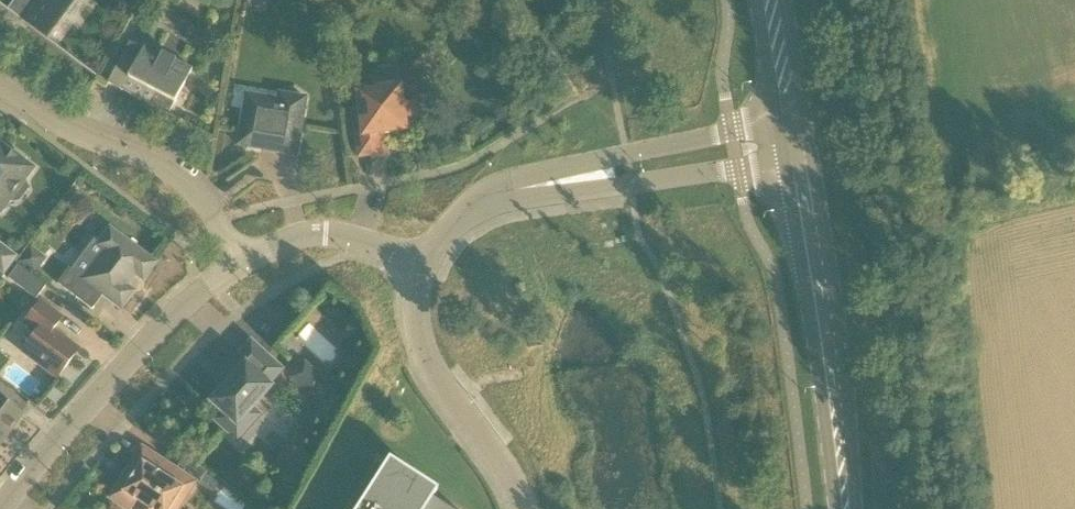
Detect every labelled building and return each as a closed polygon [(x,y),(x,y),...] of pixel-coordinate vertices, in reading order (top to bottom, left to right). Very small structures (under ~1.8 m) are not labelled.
[(48,41),(79,0),(32,0),(35,2),(21,21),(48,41)] [(155,92),(148,104),(182,122),(182,121),(169,114),(193,69),(146,45),(137,61),(124,54),(108,83),(123,91),(129,79),(155,92)] [(407,130),(405,117),(429,114),(427,98),(428,98),(427,90),(426,90),(423,75),(373,82),(374,91),(357,93),(361,118),(354,119),(359,157),(386,153),(383,134),(407,130)] [(238,145),(296,155),(306,99),(280,94),(278,100),(247,95),(238,145)] [(35,169),(26,161),(27,159),(15,150),(13,152),(0,143),(0,214),(1,214),(10,203),(7,195),(18,180),(26,180),(35,169)] [(58,284),(93,310),(104,295),(122,308),(134,292),(126,286),(136,274),(143,279),(155,263),(141,252),(142,251),(127,239),(125,241),(111,230),(99,246),(106,251),(85,279),(70,268),(58,284)] [(0,246),(0,269),(6,274),(17,259),(0,246)] [(18,264),(34,276),(47,258),(31,246),(18,264)] [(9,279),(36,300),(46,287),(18,266),(9,279)] [(41,301),(24,324),(37,334),(23,352),(58,378),(79,350),(54,331),(63,318),(41,301)] [(251,342),(224,372),(232,379),(211,402),(222,412),(215,420),(230,434),(272,387),(269,384),(283,370),(251,342)] [(312,397),(318,390),(326,382),(306,364),(292,379),(312,397)] [(21,415),(0,399),(0,443),(21,415)] [(188,494),(196,482),(143,448),(129,471),(136,475),(126,491),(119,486),(111,499),(127,508),(133,508),(138,501),(151,508),(168,508),(181,490),(188,494)] [(384,470),(377,465),(349,508),(445,508),(439,505),(443,500),(387,464),(384,470)] [(213,495),(220,484),(207,475),(203,481),(200,486),(213,495)]
